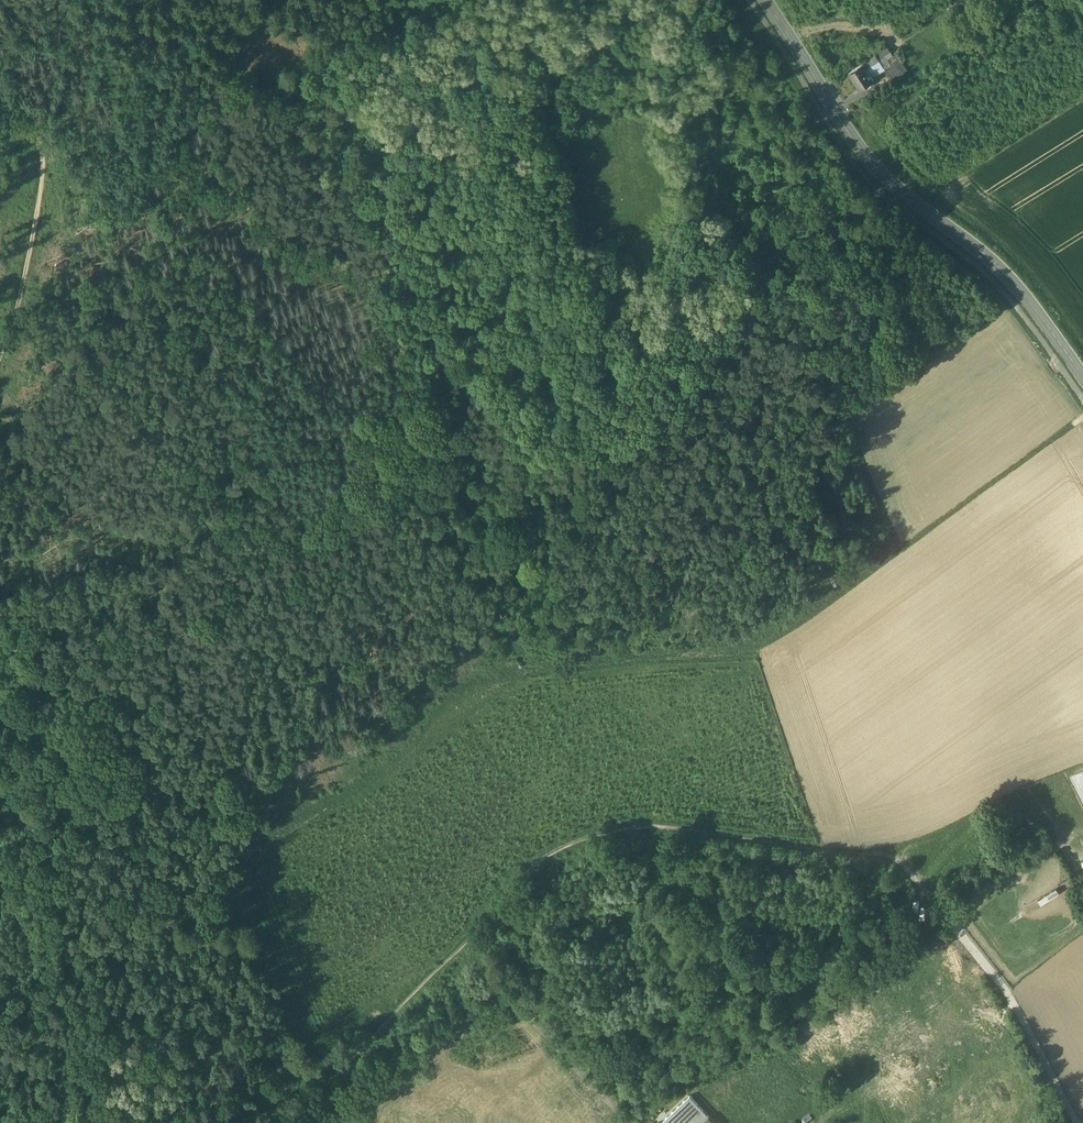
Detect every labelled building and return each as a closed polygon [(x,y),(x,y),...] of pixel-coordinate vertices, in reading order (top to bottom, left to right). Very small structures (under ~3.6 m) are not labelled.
[(901,59),(884,69),(892,81),(909,70),(901,59)] [(859,91),(874,81),(863,65),(848,75),(859,91)] [(690,1096),(661,1122),(715,1122),(690,1096)]
